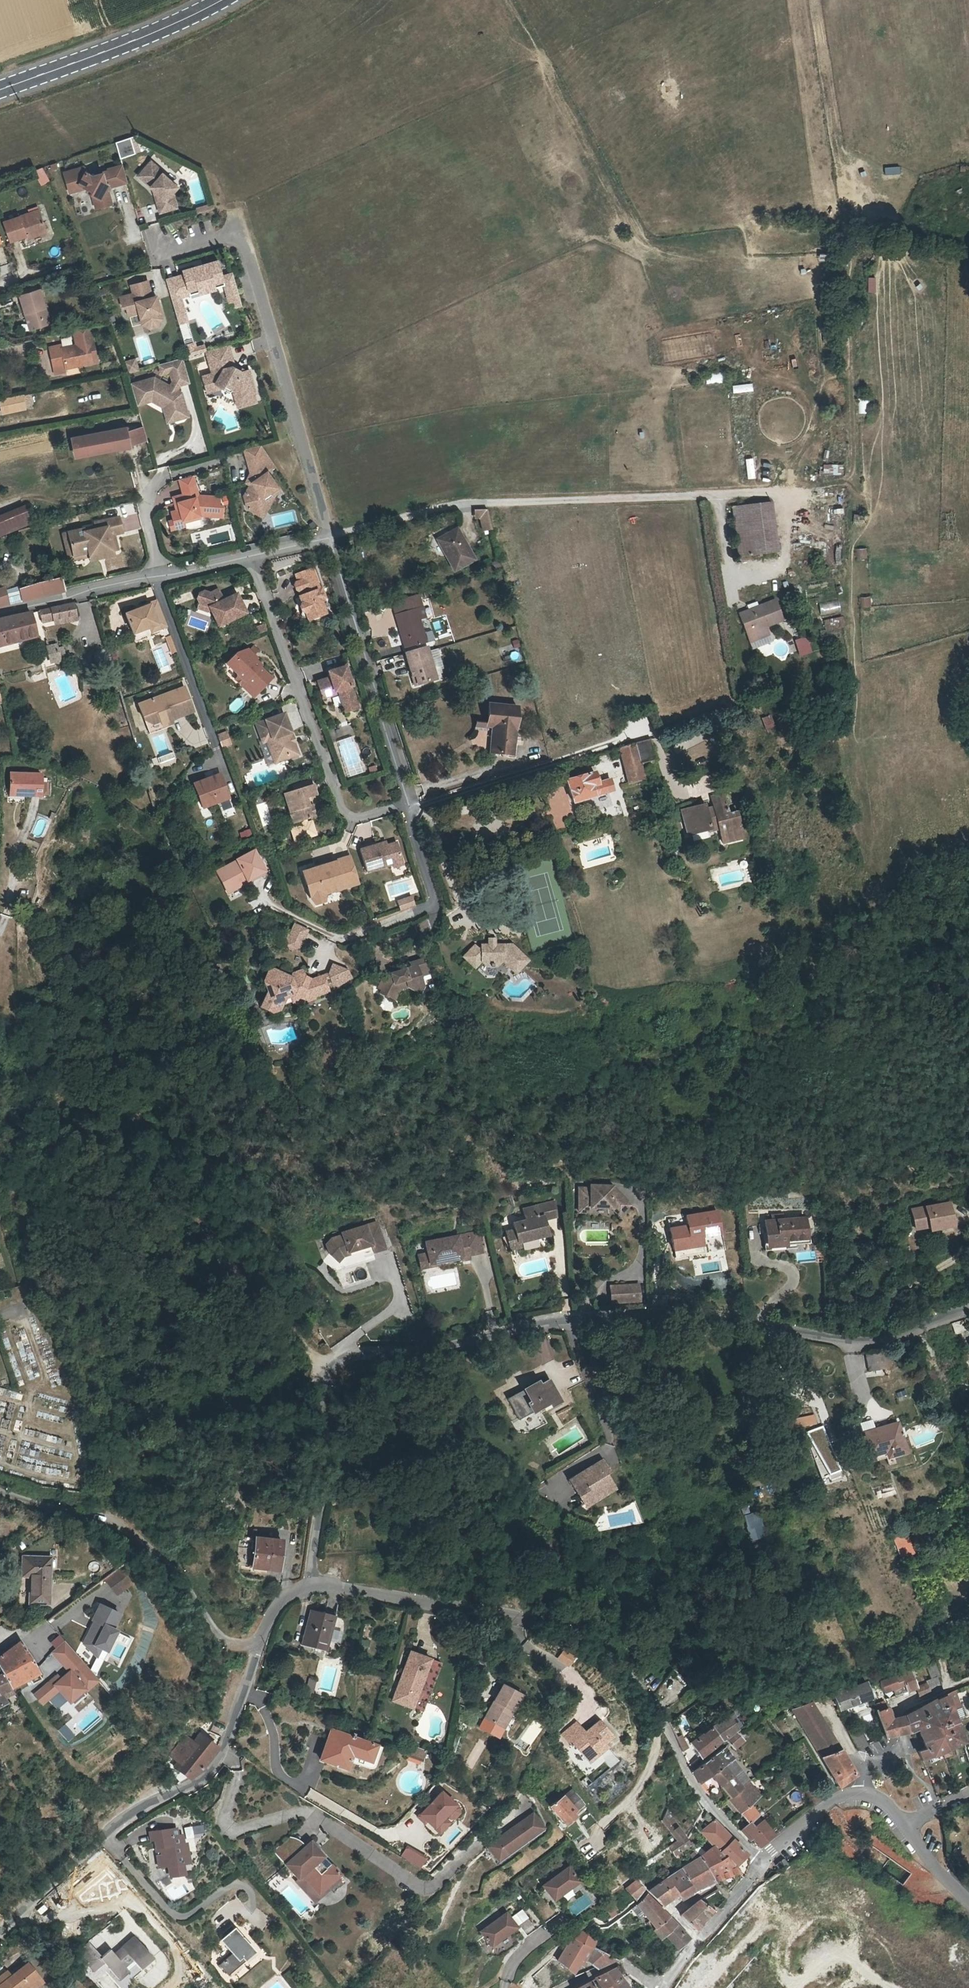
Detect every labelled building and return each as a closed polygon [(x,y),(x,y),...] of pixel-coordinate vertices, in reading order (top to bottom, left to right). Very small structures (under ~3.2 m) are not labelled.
[(131,136),(115,141),(120,157),(136,153),(131,136)] [(158,196),(162,212),(179,207),(175,192),(180,186),(166,173),(167,172),(155,160),(144,172),(156,183),(153,186),(156,188),(161,193),(158,196)] [(34,170),(41,184),(50,180),(43,166),(34,170)] [(112,187),(130,182),(125,166),(110,170),(111,171),(94,176),(87,173),(85,167),(65,173),(71,193),(87,188),(94,191),(92,194),(94,195),(101,199),(104,206),(113,204),(109,191),(107,190),(109,186),(112,187)] [(156,183),(144,172),(141,175),(153,186),(156,183)] [(101,199),(94,195),(98,208),(104,206),(101,199)] [(27,235),(45,229),(39,210),(3,221),(9,240),(27,235)] [(46,232),(45,229),(27,235),(28,238),(46,232)] [(234,297),(240,296),(234,274),(224,277),(220,261),(210,264),(211,269),(196,272),(195,268),(185,270),(186,275),(167,280),(178,320),(186,318),(180,293),(189,291),(188,286),(197,284),(198,288),(199,290),(215,286),(214,284),(213,280),(223,277),(224,282),(228,299),(234,297)] [(210,264),(195,268),(196,272),(211,269),(210,264)] [(146,279),(129,284),(131,291),(118,295),(121,306),(125,305),(127,313),(136,310),(139,312),(142,322),(150,326),(158,324),(162,316),(158,301),(152,303),(150,295),(151,295),(146,279)] [(18,294),(24,313),(27,312),(32,329),(50,323),(39,288),(18,294)] [(151,295),(150,295),(152,303),(158,301),(155,294),(151,295)] [(236,308),(243,306),(240,296),(234,297),(236,308)] [(29,330),(32,329),(27,312),(24,313),(29,330)] [(90,349),(94,348),(90,328),(73,331),(76,345),(62,348),(61,345),(49,347),(53,368),(54,367),(65,365),(65,368),(92,362),(90,349)] [(194,343),(185,346),(188,356),(198,354),(206,352),(204,346),(195,348),(194,343)] [(202,377),(204,387),(214,384),(222,389),(225,387),(233,390),(235,398),(241,396),(244,406),(256,403),(254,395),(256,394),(249,370),(243,372),(233,367),(234,365),(229,345),(206,352),(211,374),(202,377)] [(161,374),(169,371),(172,382),(170,387),(152,378),(129,384),(134,405),(149,401),(167,407),(167,408),(170,417),(177,415),(178,419),(187,417),(181,393),(176,390),(179,385),(189,383),(182,358),(159,364),(161,374)] [(136,371),(132,360),(122,362),(125,371),(126,373),(136,371)] [(65,365),(54,367),(56,374),(66,372),(65,368),(65,365)] [(707,374),(707,383),(723,383),(723,374),(707,374)] [(732,384),(733,392),(753,391),(753,382),(732,384)] [(214,384),(204,387),(206,393),(222,389),(214,384)] [(0,397),(0,412),(23,408),(23,405),(32,403),(29,391),(0,397)] [(241,396),(235,398),(238,408),(244,406),(241,396)] [(860,413),(868,412),(867,398),(859,398),(860,413)] [(149,401),(134,405),(135,408),(150,404),(162,409),(166,422),(178,419),(177,415),(170,417),(167,408),(167,407),(149,401)] [(140,426),(122,431),(125,446),(144,440),(140,426)] [(113,446),(72,453),(73,456),(125,447),(125,446),(122,431),(122,428),(111,430),(113,446)] [(111,430),(70,438),(72,453),(113,446),(111,430)] [(259,514),(263,506),(267,500),(264,496),(279,486),(268,471),(276,465),(276,464),(261,444),(245,449),(251,471),(251,472),(252,475),(252,481),(250,485),(244,495),(248,508),(251,509),(259,514)] [(755,478),(754,457),(746,458),(747,478),(755,478)] [(843,473),(843,463),(818,463),(818,473),(843,473)] [(179,489),(192,486),(190,477),(176,481),(179,489)] [(196,498),(192,486),(179,489),(181,496),(182,501),(172,504),(174,512),(169,513),(171,521),(173,528),(183,526),(182,523),(197,518),(197,516),(219,517),(220,506),(216,506),(217,498),(199,497),(196,498)] [(267,500),(263,506),(259,514),(263,516),(270,505),(276,494),(282,490),(279,486),(264,496),(267,500)] [(776,542),(770,493),(732,497),(738,547),(776,542)] [(182,501),(181,496),(171,499),(172,504),(182,501)] [(32,522),(24,504),(0,515),(0,535),(32,522)] [(488,509),(475,510),(476,518),(480,518),(482,519),(485,533),(493,530),(488,509)] [(853,513),(853,524),(866,524),(866,513),(853,513)] [(73,553),(88,549),(89,555),(112,550),(117,549),(116,543),(115,537),(108,538),(107,535),(123,532),(119,516),(95,521),(96,525),(96,528),(85,531),(84,527),(68,531),(73,553)] [(473,559),(456,529),(437,540),(454,570),(473,559)] [(73,553),(68,531),(63,532),(68,554),(73,553)] [(867,546),(858,546),(858,555),(867,556),(867,546)] [(73,553),(68,554),(69,559),(89,555),(88,549),(73,553)] [(113,554),(112,550),(89,555),(90,559),(113,554)] [(302,594),(299,595),(297,596),(300,602),(299,602),(298,605),(300,611),(303,612),(304,612),(306,619),(324,612),(316,590),(319,588),(311,567),(295,573),(300,589),(302,594)] [(20,587),(24,600),(65,591),(61,578),(43,581),(20,587)] [(20,587),(20,585),(5,590),(4,587),(0,588),(0,605),(1,605),(24,600),(20,587)] [(238,616),(231,596),(222,600),(217,589),(209,593),(203,591),(198,593),(197,599),(199,603),(209,607),(210,609),(218,626),(238,616)] [(236,593),(231,596),(238,616),(246,612),(236,593)] [(420,619),(428,617),(420,593),(392,602),(406,649),(407,648),(423,644),(427,642),(424,632),(420,619)] [(861,593),(862,603),(870,603),(869,593),(861,593)] [(157,600),(143,605),(151,626),(156,624),(158,629),(166,626),(157,600)] [(777,601),(742,614),(752,642),(771,635),(768,628),(785,622),(777,601)] [(839,601),(819,602),(820,614),(840,612),(839,601)] [(42,622),(76,615),(74,603),(40,610),(42,622)] [(151,626),(143,605),(141,606),(142,607),(125,613),(132,633),(149,627),(151,626)] [(42,624),(38,611),(32,612),(39,635),(43,634),(41,624),(42,624)] [(36,636),(31,612),(0,618),(0,645),(36,636)] [(842,625),(840,615),(825,617),(826,627),(842,625)] [(255,632),(267,627),(264,621),(252,625),(255,632)] [(424,632),(427,642),(435,640),(432,630),(424,632)] [(423,644),(407,648),(408,652),(424,647),(423,644)] [(62,646),(57,647),(57,646),(48,648),(50,660),(60,658),(59,655),(64,654),(63,651),(62,646)] [(408,652),(406,653),(413,676),(415,675),(418,685),(437,679),(427,646),(424,647),(408,652)] [(252,657),(249,648),(248,649),(236,654),(237,657),(229,666),(237,674),(237,677),(235,679),(242,686),(247,680),(259,691),(262,687),(252,657)] [(429,651),(437,679),(445,677),(437,649),(429,651)] [(252,657),(262,687),(271,678),(259,666),(261,665),(252,657)] [(333,672),(328,673),(329,677),(321,679),(326,694),(334,692),(334,691),(337,690),(337,691),(343,711),(357,707),(350,685),(351,685),(345,665),(334,668),(333,672)] [(247,680),(242,686),(254,696),(259,691),(247,680)] [(182,687),(174,689),(183,714),(191,711),(182,687)] [(183,714),(174,689),(160,695),(162,701),(151,704),(149,698),(148,699),(155,721),(158,720),(160,726),(170,722),(169,719),(183,714)] [(162,701),(160,695),(149,698),(151,704),(162,701)] [(155,721),(148,699),(137,703),(143,719),(153,722),(155,721)] [(489,723),(489,727),(493,727),(492,752),(510,753),(511,743),(514,743),(515,730),(517,730),(518,708),(490,705),(489,723)] [(284,714),(273,718),(287,759),(298,755),(294,743),(295,743),(293,737),(292,737),(291,733),(284,714)] [(766,731),(776,726),(771,714),(761,718),(766,731)] [(287,759),(273,718),(256,724),(263,743),(265,742),(267,743),(274,763),(287,759)] [(153,722),(143,719),(147,733),(158,729),(155,721),(153,722)] [(226,731),(217,734),(221,745),(230,742),(226,731)] [(636,743),(641,764),(656,760),(651,739),(636,743)] [(636,742),(620,747),(620,751),(629,782),(645,778),(641,764),(636,743),(636,742)] [(598,782),(595,770),(567,778),(573,801),(608,791),(605,780),(598,782)] [(11,772),(10,791),(23,791),(23,794),(41,795),(41,773),(11,772)] [(215,799),(216,802),(228,797),(220,773),(211,777),(213,780),(209,781),(207,778),(215,799)] [(215,799),(207,778),(194,783),(202,807),(216,802),(215,799)] [(310,782),(297,787),(308,820),(317,817),(313,805),(309,807),(306,799),(310,797),(316,795),(313,786),(312,786),(310,782)] [(726,788),(730,798),(743,794),(739,783),(726,788)] [(308,820),(297,787),(294,788),(295,793),(285,796),(291,815),(297,812),(301,823),(303,822),(308,820)] [(691,814),(684,816),(686,821),(688,820),(691,831),(720,822),(725,839),(746,832),(738,808),(746,805),(743,794),(730,798),(720,801),(719,796),(689,806),(691,814)] [(682,808),(684,816),(691,814),(689,806),(682,808)] [(297,812),(291,815),(295,825),(301,823),(297,812)] [(308,820),(303,822),(305,826),(294,830),(299,843),(319,835),(314,823),(310,824),(308,820)] [(384,843),(383,840),(366,845),(374,866),(392,861),(402,857),(396,839),(387,842),(384,843)] [(374,866),(366,845),(360,847),(366,869),(374,866)] [(229,881),(233,889),(237,887),(235,884),(241,881),(242,883),(266,870),(255,849),(236,858),(237,859),(222,867),(229,881)] [(323,865),(331,888),(359,879),(356,872),(351,854),(324,862),(325,864),(323,865)] [(331,888),(323,865),(305,870),(311,875),(319,899),(322,898),(324,890),(331,888)] [(229,881),(222,867),(216,870),(223,883),(229,881)] [(311,875),(305,870),(302,871),(310,894),(315,900),(319,899),(311,875)] [(233,889),(229,881),(223,883),(228,892),(233,889)] [(412,895),(396,900),(399,910),(415,906),(412,895)] [(428,921),(415,922),(416,931),(429,930),(428,921)] [(296,922),(291,934),(300,938),(297,945),(297,947),(300,945),(308,928),(296,922)] [(293,948),(297,947),(297,945),(300,938),(291,934),(285,936),(284,941),(285,944),(293,948)] [(495,942),(489,941),(489,945),(481,944),(478,946),(475,942),(463,953),(471,962),(476,963),(480,959),(484,964),(496,965),(502,960),(511,971),(516,971),(527,961),(512,944),(503,943),(503,945),(495,945),(495,942)] [(399,966),(398,962),(391,965),(392,968),(382,971),(375,982),(379,985),(377,988),(384,992),(384,991),(391,995),(395,988),(406,985),(418,992),(422,985),(419,973),(428,971),(425,956),(409,960),(409,964),(403,965),(399,966)] [(346,975),(349,979),(353,977),(347,968),(334,963),(331,970),(332,974),(325,976),(326,978),(332,975),(337,971),(346,975)] [(295,1003),(298,1005),(299,1006),(301,1005),(305,1004),(306,1003),(306,1000),(311,993),(314,991),(319,994),(330,991),(326,978),(325,976),(313,980),(313,981),(307,979),(305,969),(295,972),(293,977),(288,978),(287,974),(276,968),(271,970),(266,979),(269,981),(268,985),(269,990),(261,1005),(275,1012),(278,1011),(280,1012),(282,1006),(294,1003),(295,1003)] [(340,984),(349,979),(346,975),(337,971),(332,975),(335,982),(340,984)] [(314,991),(311,993),(306,1000),(316,997),(319,994),(314,991)] [(294,1003),(282,1006),(280,1012),(278,1011),(279,1014),(285,1017),(287,1016),(292,1014),(295,1012),(299,1006),(298,1005),(295,1003),(294,1003)] [(589,1189),(577,1189),(577,1212),(583,1213),(588,1208),(610,1208),(617,1215),(628,1205),(615,1192),(611,1191),(611,1187),(589,1186),(589,1189)] [(520,1245),(549,1236),(545,1221),(557,1217),(553,1202),(521,1211),(524,1222),(513,1225),(515,1232),(506,1234),(511,1252),(521,1249),(520,1245)] [(953,1207),(916,1212),(919,1234),(933,1232),(934,1235),(956,1232),(953,1207)] [(684,1217),(685,1226),(668,1229),(671,1250),(700,1246),(699,1237),(717,1234),(714,1212),(684,1217)] [(764,1223),(764,1234),(765,1251),(785,1250),(784,1247),(804,1245),(804,1239),(803,1219),(764,1223)] [(383,1239),(378,1220),(343,1230),(343,1232),(332,1235),(327,1241),(329,1250),(346,1267),(367,1261),(366,1256),(375,1253),(374,1251),(386,1247),(383,1239)] [(476,1231),(464,1233),(469,1254),(480,1252),(476,1231)] [(469,1254),(464,1233),(435,1239),(440,1261),(460,1257),(460,1253),(466,1252),(466,1254),(469,1254)] [(440,1261),(435,1239),(426,1241),(424,1241),(426,1253),(428,1263),(440,1261)] [(419,1268),(428,1266),(428,1263),(426,1253),(417,1254),(419,1268)] [(637,1286),(609,1288),(610,1304),(638,1302),(637,1286)] [(968,1331),(968,1329),(966,1319),(952,1324),(955,1335),(968,1331)] [(882,1370),(881,1356),(869,1358),(870,1371),(882,1370)] [(541,1385),(539,1382),(509,1399),(520,1418),(550,1402),(552,1406),(560,1401),(548,1381),(541,1385)] [(813,1416),(795,1419),(796,1427),(815,1424),(813,1416)] [(863,1433),(868,1456),(891,1451),(893,1457),(905,1454),(897,1424),(863,1433)] [(823,1427),(811,1433),(829,1477),(842,1471),(823,1427)] [(891,1451),(868,1456),(870,1463),(893,1457),(891,1451)] [(607,1468),(602,1459),(570,1477),(584,1500),(604,1489),(606,1492),(615,1486),(604,1469),(607,1468)] [(79,1485),(79,1493),(84,1494),(92,1489),(90,1483),(79,1485)] [(748,1536),(760,1536),(760,1514),(748,1514),(748,1536)] [(892,1537),(898,1555),(912,1550),(909,1543),(908,1544),(904,1533),(892,1537)] [(279,1567),(284,1540),(284,1539),(257,1536),(255,1546),(255,1548),(252,1548),(250,1563),(278,1567),(279,1567)] [(30,1579),(29,1604),(48,1605),(50,1561),(23,1560),(22,1578),(30,1579)] [(116,1571),(104,1580),(115,1594),(127,1585),(116,1571)] [(81,1640),(95,1649),(101,1638),(107,1642),(113,1633),(109,1630),(117,1615),(99,1604),(90,1618),(92,1621),(81,1640)] [(336,1619),(312,1612),(302,1648),(326,1654),(336,1619)] [(100,1682),(61,1635),(50,1643),(55,1649),(51,1652),(66,1670),(62,1673),(59,1670),(32,1693),(43,1706),(60,1692),(70,1704),(86,1690),(88,1692),(100,1682)] [(101,1652),(107,1642),(101,1638),(95,1649),(101,1652)] [(12,1687),(24,1681),(38,1673),(26,1652),(20,1641),(0,1657),(0,1671),(2,1674),(4,1674),(12,1687)] [(399,1682),(431,1691),(441,1665),(410,1653),(399,1682)] [(557,1661),(567,1668),(572,1661),(563,1653),(557,1661)] [(48,1659),(38,1666),(45,1675),(55,1668),(48,1659)] [(928,1684),(931,1693),(942,1688),(938,1678),(941,1677),(934,1661),(926,1665),(932,1683),(928,1684)] [(917,1688),(910,1671),(882,1682),(885,1688),(893,1685),(897,1696),(917,1688)] [(38,1673),(24,1681),(27,1685),(41,1678),(38,1673)] [(2,1674),(0,1675),(0,1706),(7,1702),(1,1693),(12,1687),(4,1674),(2,1674)] [(307,1681),(304,1693),(309,1695),(313,1683),(307,1681)] [(423,1714),(431,1691),(399,1682),(392,1702),(423,1714)] [(839,1710),(845,1708),(848,1715),(868,1708),(866,1700),(871,1698),(867,1688),(866,1683),(833,1695),(839,1710)] [(917,1688),(920,1697),(931,1693),(928,1684),(917,1688)] [(873,1696),(881,1694),(879,1686),(870,1689),(873,1696)] [(484,1721),(499,1729),(509,1712),(513,1714),(522,1697),(502,1687),(484,1721)] [(950,1702),(958,1700),(955,1692),(948,1695),(946,1696),(947,1697),(948,1696),(950,1702)] [(957,1721),(955,1718),(953,1711),(961,1709),(958,1700),(950,1702),(948,1696),(947,1697),(946,1696),(926,1705),(936,1730),(957,1721)] [(910,1732),(904,1716),(891,1721),(887,1709),(885,1702),(873,1706),(883,1735),(884,1738),(910,1732)] [(837,1787),(854,1775),(812,1703),(792,1710),(837,1787)] [(904,1716),(910,1732),(911,1733),(917,1730),(920,1736),(936,1730),(926,1705),(904,1716)] [(503,1731),(513,1714),(509,1712),(499,1729),(503,1731)] [(731,1736),(734,1732),(738,1728),(728,1716),(721,1721),(711,1729),(721,1743),(721,1742),(725,1741),(731,1736)] [(736,1716),(731,1720),(738,1728),(744,1723),(736,1716)] [(57,1730),(67,1742),(81,1731),(71,1719),(57,1730)] [(583,1735),(575,1726),(565,1735),(574,1745),(575,1744),(586,1757),(592,1751),(597,1757),(608,1747),(605,1743),(613,1736),(599,1721),(586,1733),(583,1735)] [(920,1736),(923,1743),(942,1735),(959,1728),(957,1721),(936,1730),(920,1736)] [(577,1723),(575,1726),(583,1735),(586,1733),(577,1723)] [(859,1728),(850,1732),(858,1751),(868,1745),(859,1728)] [(947,1750),(942,1752),(945,1759),(953,1755),(951,1749),(964,1743),(959,1728),(942,1735),(947,1750)] [(721,1743),(711,1729),(691,1745),(700,1758),(721,1743)] [(334,1732),(332,1739),(352,1744),(355,1733),(334,1732)] [(736,1735),(734,1732),(731,1736),(725,1741),(726,1743),(732,1750),(742,1742),(736,1735)] [(352,1744),(332,1739),(325,1761),(352,1769),(356,1756),(373,1761),(378,1745),(356,1738),(357,1734),(355,1733),(352,1744)] [(574,1745),(565,1735),(564,1736),(573,1746),(574,1745)] [(922,1761),(942,1752),(947,1750),(942,1735),(923,1743),(926,1749),(918,1751),(922,1761)] [(174,1767),(190,1778),(199,1772),(216,1752),(200,1736),(193,1744),(186,1737),(169,1756),(177,1762),(174,1767)] [(687,1748),(683,1740),(678,1743),(682,1752),(687,1748)] [(425,1752),(409,1745),(405,1755),(421,1761),(425,1752)] [(723,1767),(740,1789),(747,1783),(748,1782),(724,1749),(713,1757),(721,1769),(723,1767)] [(592,1751),(586,1757),(591,1763),(597,1757),(592,1751)] [(721,1769),(713,1757),(693,1772),(699,1784),(702,1781),(710,1776),(721,1769)] [(721,1769),(710,1776),(728,1797),(730,1799),(740,1789),(723,1767),(721,1769)] [(740,1789),(729,1800),(739,1813),(758,1798),(753,1791),(747,1783),(740,1789)] [(803,1791),(813,1805),(821,1799),(810,1784),(803,1791)] [(758,1798),(760,1796),(761,1795),(756,1788),(753,1791),(758,1798)] [(317,1801),(317,1789),(307,1790),(308,1802),(317,1801)] [(551,1808),(566,1825),(576,1818),(572,1814),(584,1804),(572,1791),(551,1808)] [(455,1810),(441,1796),(419,1817),(425,1824),(432,1831),(442,1822),(445,1819),(455,1810)] [(758,1798),(739,1813),(737,1815),(739,1818),(741,1816),(748,1824),(740,1831),(749,1841),(752,1839),(757,1848),(773,1835),(761,1819),(752,1827),(749,1823),(760,1814),(767,1805),(760,1796),(758,1798)] [(729,1800),(725,1803),(736,1816),(737,1815),(739,1813),(729,1800)] [(663,1816),(661,1822),(666,1827),(669,1824),(675,1820),(666,1809),(663,1816)] [(455,1810),(445,1819),(448,1823),(453,1823),(458,1818),(458,1814),(455,1810)] [(543,1828),(531,1812),(484,1846),(495,1862),(543,1828)] [(425,1824),(419,1817),(416,1819),(422,1826),(425,1824)] [(447,1827),(442,1822),(432,1831),(437,1837),(447,1827)] [(204,1841),(203,1825),(185,1826),(186,1842),(204,1841)] [(677,1827),(670,1833),(676,1840),(676,1841),(668,1847),(673,1856),(689,1845),(683,1836),(677,1827)] [(184,1867),(187,1867),(184,1839),(179,1840),(178,1832),(153,1835),(153,1843),(156,1843),(158,1855),(163,1855),(163,1858),(159,1859),(160,1870),(170,1869),(171,1878),(185,1876),(184,1867)] [(727,1835),(712,1849),(733,1874),(736,1873),(739,1876),(742,1879),(748,1863),(745,1854),(727,1835)] [(288,1838),(272,1852),(283,1864),(282,1865),(296,1881),(294,1883),(313,1904),(342,1878),(341,1876),(342,1875),(331,1864),(331,1865),(324,1858),(325,1857),(310,1840),(299,1850),(288,1838)] [(406,1846),(401,1856),(419,1867),(421,1863),(417,1861),(420,1854),(406,1846)] [(710,1849),(699,1858),(714,1881),(720,1879),(722,1884),(725,1885),(733,1880),(731,1875),(733,1874),(712,1849),(710,1850),(710,1849)] [(417,1861),(421,1863),(425,1857),(420,1854),(417,1861)] [(699,1858),(681,1869),(693,1889),(714,1881),(699,1858)] [(567,1866),(542,1885),(552,1900),(578,1881),(567,1866)] [(681,1869),(660,1884),(671,1899),(679,1894),(681,1896),(693,1889),(681,1869)] [(635,1880),(624,1888),(633,1900),(643,1890),(635,1880)] [(671,1899),(660,1884),(649,1891),(662,1905),(671,1899)] [(652,1929),(667,1916),(649,1897),(644,1896),(636,1904),(642,1911),(649,1920),(646,1922),(652,1929)] [(549,1900),(517,1924),(526,1936),(558,1912),(549,1900)] [(712,1911),(700,1900),(681,1914),(694,1930),(712,1911)] [(636,1904),(630,1908),(636,1916),(642,1911),(636,1904)] [(505,1913),(480,1932),(490,1946),(516,1927),(505,1913)] [(667,1916),(652,1929),(656,1933),(659,1937),(664,1933),(676,1947),(688,1938),(667,1916)] [(231,1942),(226,1946),(232,1953),(219,1962),(226,1972),(254,1952),(235,1927),(225,1935),(231,1942)] [(572,1937),(590,1946),(594,1938),(580,1931),(571,1937),(572,1937)] [(225,1935),(221,1938),(226,1946),(231,1942),(225,1935)] [(78,1953),(97,1978),(109,1969),(122,1986),(132,1979),(136,1985),(145,1978),(143,1975),(156,1966),(134,1936),(107,1957),(95,1941),(78,1953)] [(590,1946),(572,1937),(557,1960),(573,1972),(582,1957),(596,1967),(616,1959),(590,1946)] [(644,1955),(637,1945),(623,1955),(632,1963),(644,1955)] [(532,1955),(526,1960),(530,1965),(535,1960),(532,1955)] [(25,1966),(11,1977),(14,1980),(27,1969),(25,1966)] [(11,1977),(9,1975),(0,1982),(0,1984),(3,1987),(39,1987),(43,1985),(29,1968),(27,1969),(14,1980),(11,1977)] [(595,1978),(602,1987),(620,1987),(625,1985),(613,1968),(595,1978)]
